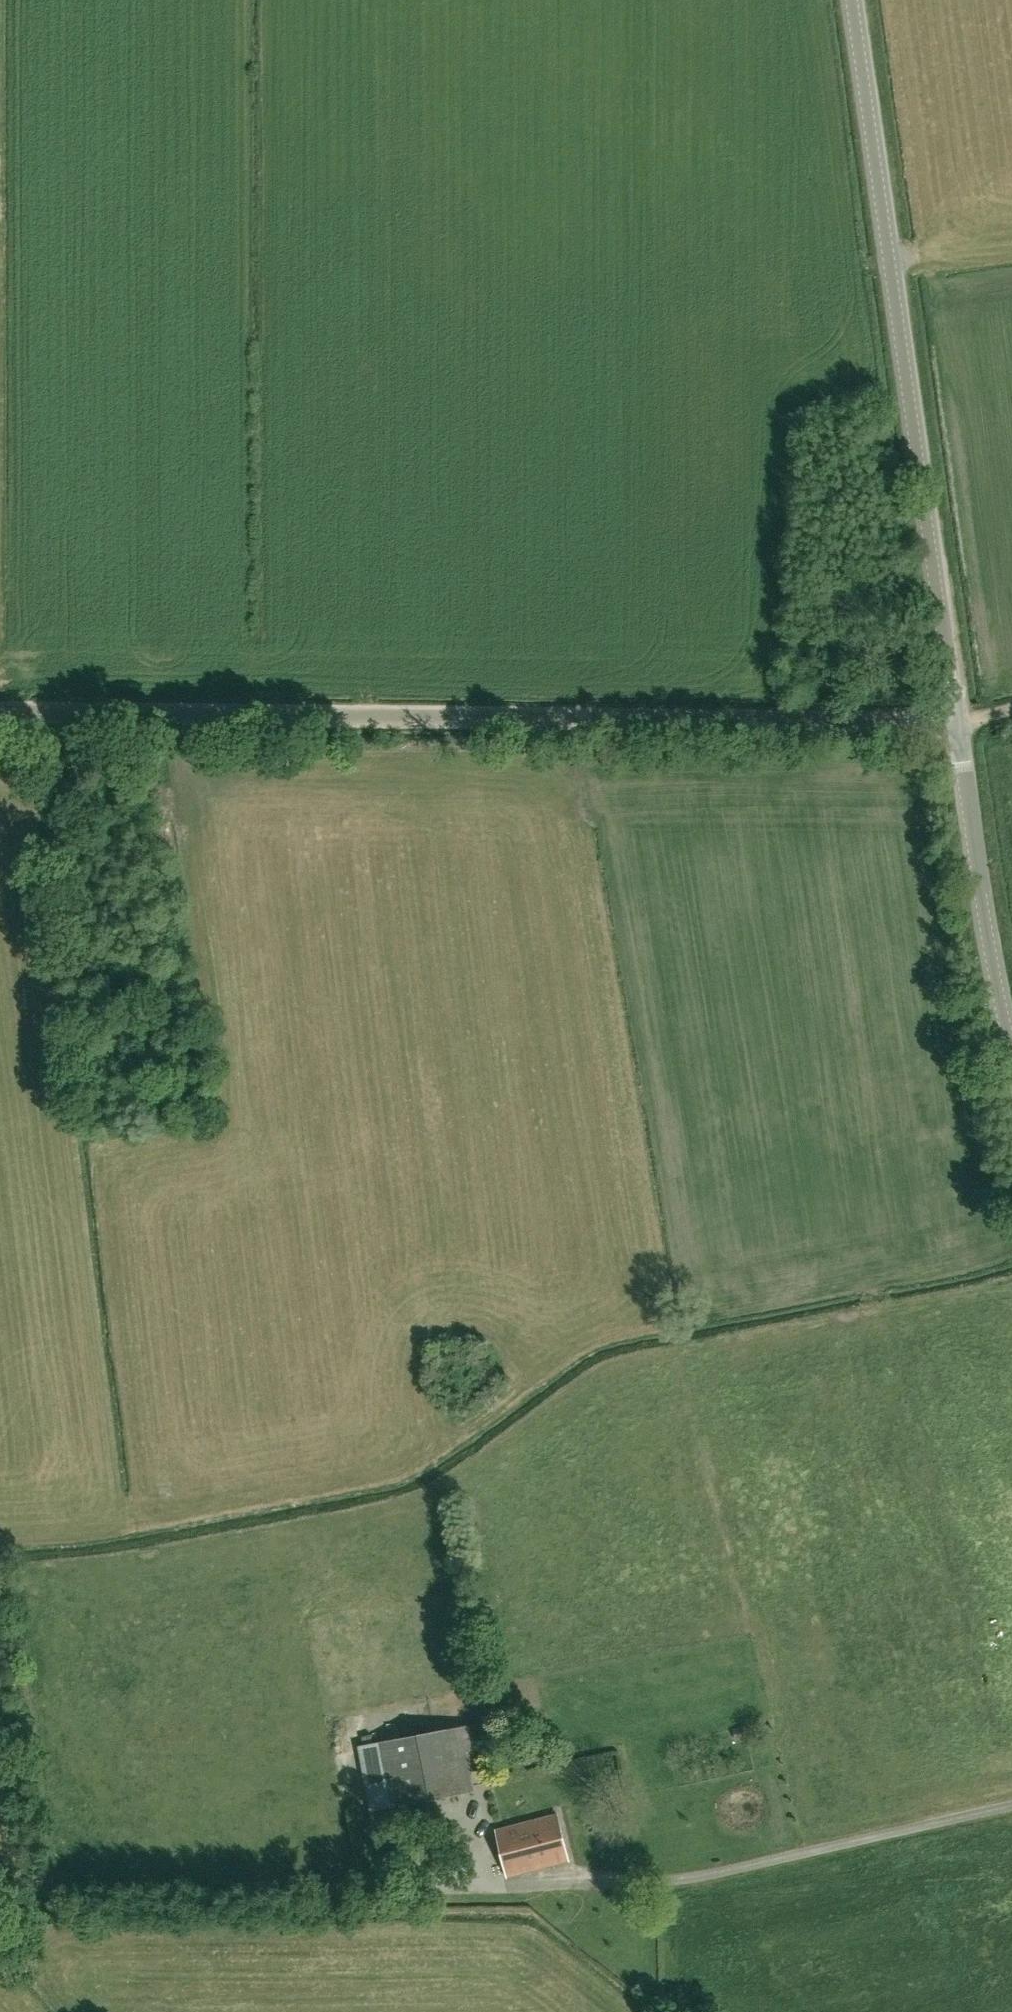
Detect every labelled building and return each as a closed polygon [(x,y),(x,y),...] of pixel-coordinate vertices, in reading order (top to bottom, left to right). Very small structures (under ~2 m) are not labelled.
[(481,1723),(360,1746),(372,1810),(376,1830),(398,1825),(394,1806),(473,1790),(469,1770),(489,1767),(481,1723)] [(507,1876),(569,1861),(557,1814),(495,1829),(507,1876)]
